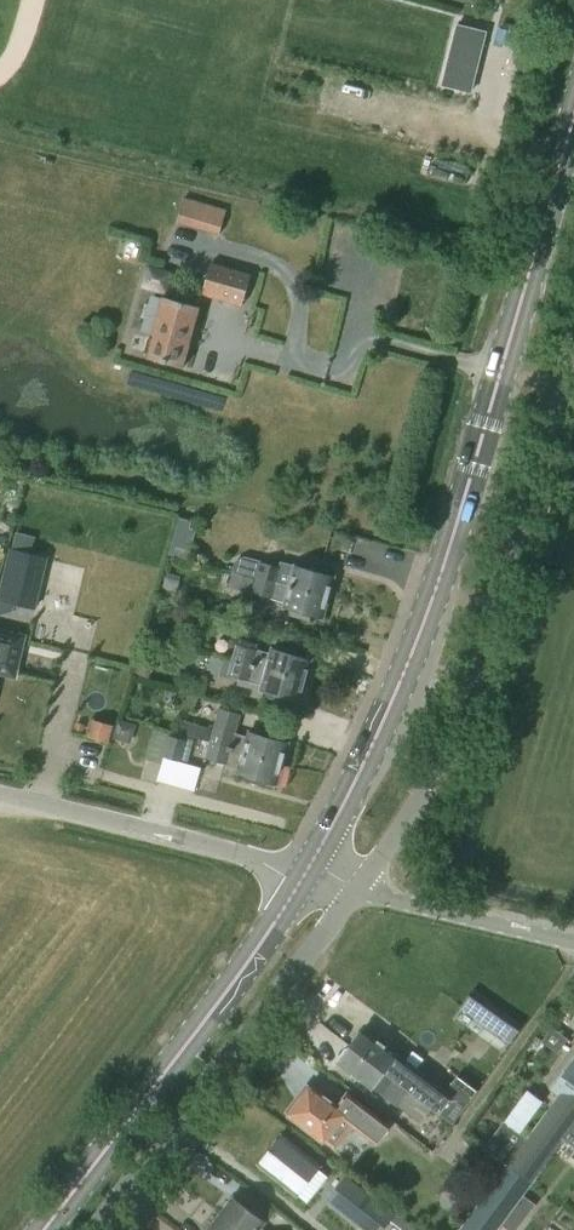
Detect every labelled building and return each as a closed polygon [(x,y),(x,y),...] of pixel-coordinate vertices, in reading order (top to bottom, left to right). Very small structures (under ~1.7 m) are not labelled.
[(184,197),(177,223),(219,235),(227,209),(184,197)] [(251,274),(211,262),(202,293),(203,294),(242,305),(251,274)] [(154,339),(150,338),(146,351),(150,353),(149,357),(183,366),(200,306),(198,306),(164,296),(154,334),(156,335),(154,339)] [(3,531),(8,531),(11,526),(10,522),(3,517),(0,517),(0,529),(3,531)] [(173,536),(168,554),(186,559),(191,541),(173,536)] [(31,606),(43,558),(11,551),(0,597),(0,598),(31,606)] [(279,567),(261,562),(246,558),(245,562),(239,560),(235,571),(257,577),(256,579),(327,597),(333,575),(321,572),(322,568),(303,563),(302,566),(295,564),(295,567),(280,563),(279,567)] [(249,592),(253,577),(232,572),(228,586),(249,592)] [(175,590),(179,576),(167,573),(163,587),(175,590)] [(321,618),(327,597),(256,579),(252,592),(286,602),(284,608),(291,610),(290,613),(309,619),(310,615),(321,618)] [(14,678),(23,639),(0,633),(0,674),(14,678)] [(271,656),(256,652),(257,649),(238,643),(233,660),(305,678),(310,658),(274,648),(271,656)] [(211,673),(228,678),(232,660),(216,656),(211,673)] [(137,659),(133,673),(147,677),(149,670),(144,661),(137,659)] [(305,678),(233,660),(229,675),(248,680),(249,678),(264,682),(262,692),(267,693),(266,697),(285,702),(286,698),(298,702),(305,678)] [(129,741),(134,724),(117,720),(113,736),(129,741)] [(108,741),(112,726),(94,721),(90,736),(108,741)] [(182,721),(179,733),(207,741),(210,729),(182,721)] [(235,733),(213,727),(208,745),(280,764),(287,741),(250,731),(248,738),(234,734),(235,733)] [(194,789),(201,766),(187,763),(193,739),(154,729),(147,757),(162,761),(157,779),(194,789)] [(280,764),(208,745),(205,758),(227,764),(227,763),(240,767),(238,775),(244,776),(243,780),(262,785),(263,781),(275,785),(280,764)] [(510,1042),(519,1029),(471,996),(462,1009),(510,1042)] [(385,1075),(430,1109),(431,1108),(454,1125),(479,1092),(457,1076),(446,1091),(423,1074),(422,1076),(397,1058),(398,1056),(364,1031),(362,1034),(358,1034),(352,1041),(353,1045),(350,1048),(385,1075)] [(421,1123),(430,1109),(385,1075),(350,1048),(349,1050),(345,1050),(339,1057),(340,1060),(337,1063),(371,1088),(373,1086),(421,1123)] [(555,1088),(561,1092),(507,1165),(531,1183),(565,1137),(573,1125),(573,1062),(555,1088)] [(329,1102),(311,1088),(300,1101),(296,1101),(291,1107),(293,1112),(289,1116),(324,1143),(325,1141),(336,1150),(354,1127),(373,1142),(376,1137),(380,1140),(389,1129),(342,1093),(334,1104),(330,1101),(329,1102)] [(565,1137),(573,1144),(573,1125),(565,1137)] [(317,1168),(320,1165),(282,1134),(259,1164),(307,1203),(328,1177),(317,1168)] [(531,1183),(507,1165),(459,1229),(496,1229),(531,1183)] [(393,1214),(348,1178),(329,1202),(365,1229),(381,1229),(393,1214)] [(262,1225),(265,1221),(235,1196),(220,1214),(241,1229),(268,1229),(262,1225)] [(220,1214),(207,1229),(241,1229),(220,1214)]
